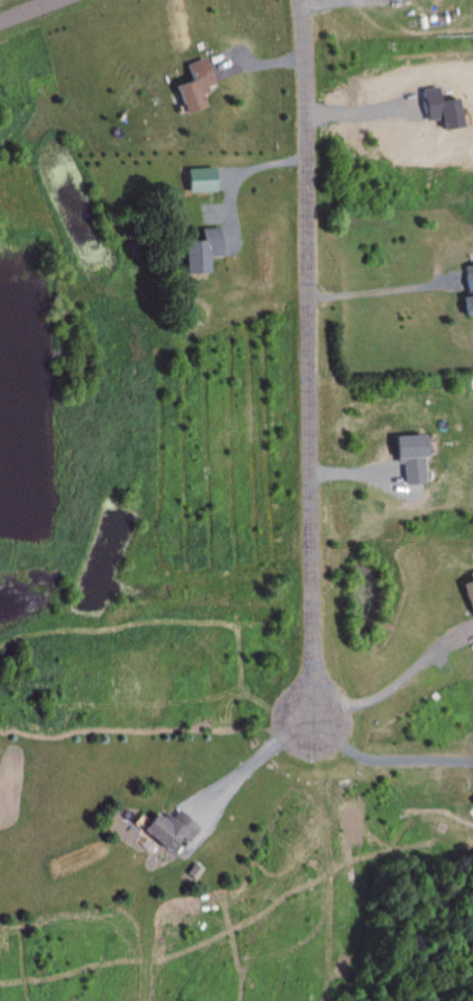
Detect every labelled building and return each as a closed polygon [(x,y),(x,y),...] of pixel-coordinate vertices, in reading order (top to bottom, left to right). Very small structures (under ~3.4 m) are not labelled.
[(176,87),(185,114),(204,108),(201,97),(209,94),(208,89),(214,86),(205,60),(187,66),(192,82),(176,87)] [(185,243),(185,275),(209,275),(208,258),(222,258),(221,230),(202,230),(202,243),(185,243)] [(470,297),(463,298),(466,317),(472,316),(472,267),(465,268),(470,297)] [(472,614),(472,582),(462,586),(472,614)] [(143,831),(168,853),(179,839),(186,845),(199,831),(175,811),(165,823),(156,815),(143,831)]
